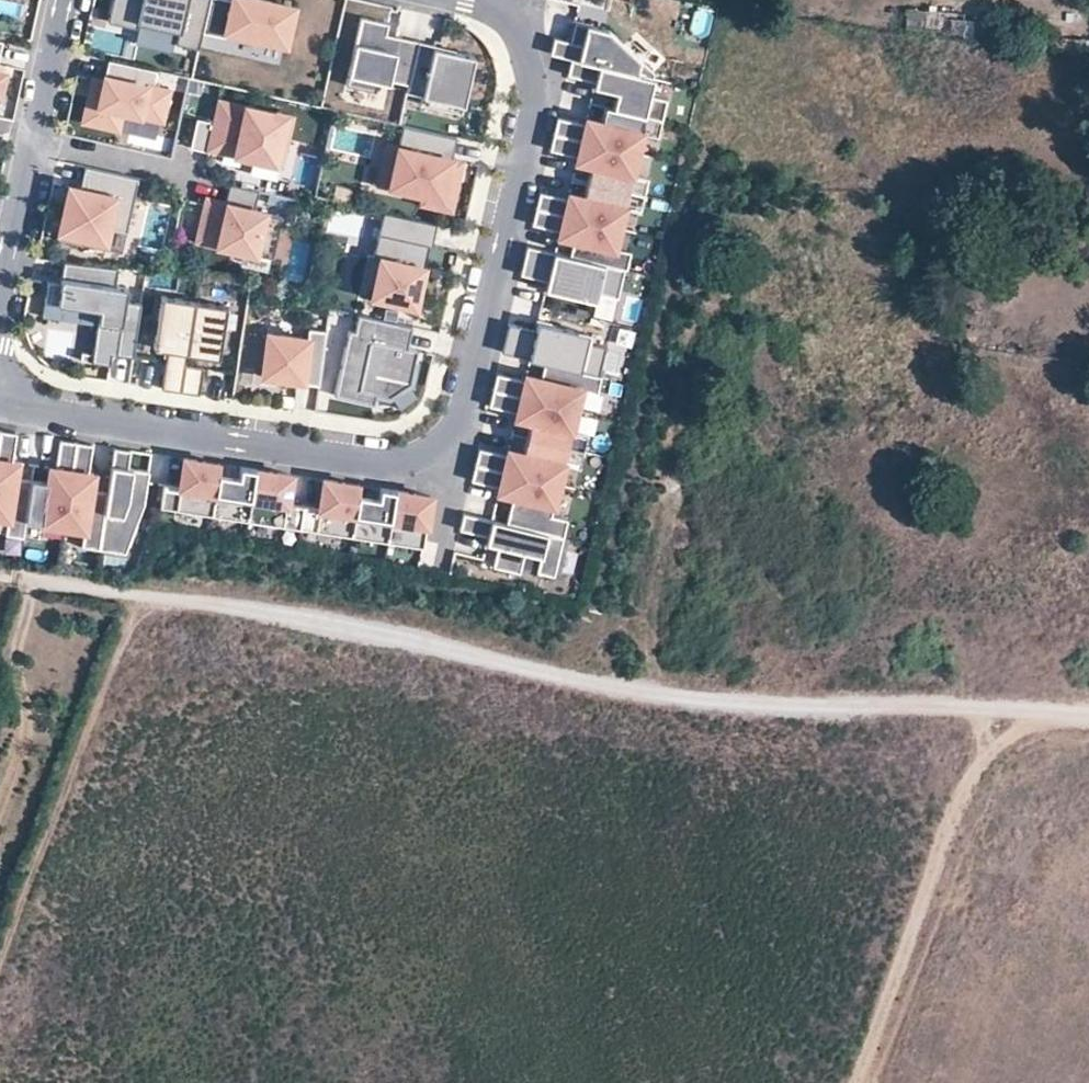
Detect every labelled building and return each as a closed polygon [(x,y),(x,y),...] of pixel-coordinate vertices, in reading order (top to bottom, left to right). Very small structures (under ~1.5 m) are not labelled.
[(206,0),(110,0),(106,19),(134,26),(135,20),(176,29),(173,42),(195,47),(199,30),(206,0)] [(199,30),(221,35),(223,30),(281,43),(290,5),(268,0),(206,0),(199,30)] [(411,86),(420,43),(401,38),(400,43),(387,40),(388,36),(391,25),(364,19),(348,87),(378,93),(381,83),(391,85),(392,81),(411,86)] [(551,38),(547,54),(568,59),(650,79),(652,73),(606,31),(572,23),(567,42),(551,38)] [(437,47),(420,43),(411,86),(409,94),(425,98),(466,107),(477,58),(457,54),(437,49),(437,47)] [(153,68),(105,58),(100,79),(90,77),(80,119),(115,127),(119,109),(159,118),(166,88),(150,85),(153,68)] [(650,79),(568,59),(564,78),(592,84),(591,89),(614,94),(611,109),(659,121),(663,104),(646,100),(651,79),(650,79)] [(4,102),(10,78),(0,76),(0,101),(4,102)] [(464,115),(466,107),(425,98),(423,106),(464,115)] [(287,116),(217,100),(212,122),(193,118),(187,147),(206,151),(207,147),(277,163),(287,116)] [(554,120),(551,134),(634,154),(639,135),(655,138),(659,121),(611,109),(603,107),(599,124),(583,121),(582,126),(554,120)] [(454,170),(461,139),(408,127),(403,148),(392,146),(383,186),(428,196),(426,205),(456,212),(465,172),(454,170)] [(634,154),(551,134),(547,152),(575,158),(574,163),(589,167),(585,182),(603,186),(626,192),(642,196),(646,179),(630,175),(634,154)] [(134,179),(80,167),(75,189),(64,186),(52,239),(78,245),(79,237),(100,242),(103,228),(121,232),(134,179)] [(537,194),(533,211),(617,230),(622,209),(638,213),(642,196),(626,192),(603,186),(585,182),(581,199),(566,195),(565,201),(537,194)] [(253,190),(224,185),(220,204),(202,200),(201,207),(206,208),(204,216),(199,215),(194,240),(269,255),(277,215),(250,209),(253,190)] [(427,245),(432,224),(379,211),(369,254),(364,253),(354,293),(411,306),(420,266),(404,262),(409,241),(425,244),(427,245)] [(617,230),(533,211),(530,226),(558,232),(556,238),(571,241),(568,257),(621,269),(624,270),(628,254),(612,250),(617,230)] [(404,262),(420,266),(425,244),(409,241),(404,262)] [(614,297),(621,269),(568,257),(525,247),(518,275),(545,281),(557,284),(555,293),(592,301),(594,293),(614,297)] [(122,285),(111,283),(113,268),(58,261),(55,281),(43,279),(40,299),(94,308),(86,360),(105,363),(106,352),(128,355),(137,301),(120,299),(122,285)] [(543,290),(555,293),(557,284),(545,281),(543,290)] [(181,352),(189,300),(157,295),(148,347),(162,349),(156,387),(175,390),(179,363),(181,352)] [(189,300),(181,352),(213,357),(222,305),(189,300)] [(400,358),(407,326),(353,314),(350,330),(344,329),(330,394),(369,403),(372,392),(384,395),(405,382),(410,361),(400,358)] [(547,364),(602,377),(609,348),(589,344),(591,335),(552,326),(550,335),(512,325),(505,354),(547,364)] [(296,382),(314,384),(321,329),(304,326),(303,336),(262,330),(257,374),(297,379),(296,382)] [(413,344),(434,349),(438,333),(417,328),(413,344)] [(179,363),(175,390),(195,393),(199,366),(179,363)] [(602,377),(547,364),(544,381),(529,377),(527,382),(500,376),(496,392),(579,411),(584,391),(600,395),(604,378),(602,377)] [(579,411),(496,392),(492,408),(519,414),(518,420),(533,423),(529,439),(586,453),(590,435),(574,431),(579,411)] [(2,433),(0,448),(0,518),(10,520),(7,536),(25,539),(33,482),(17,479),(20,464),(14,463),(19,435),(2,433)] [(581,472),(586,453),(529,439),(525,455),(510,452),(509,457),(481,450),(478,464),(524,475),(524,477),(561,485),(565,468),(581,472)] [(65,529),(78,445),(62,442),(58,470),(52,469),(50,485),(33,482),(25,539),(42,542),(45,525),(65,529)] [(94,447),(78,445),(65,529),(86,532),(83,548),(100,551),(109,494),(93,491),(95,476),(90,475),(94,447)] [(132,453),(116,451),(109,494),(100,551),(128,555),(146,509),(151,474),(129,470),(132,453)] [(226,475),(227,465),(192,460),(187,488),(171,485),(164,525),(217,533),(226,475)] [(478,464),(474,483),(501,490),(500,495),(515,499),(509,525),(565,538),(569,521),(553,517),(561,485),(524,477),(524,475),(478,464)] [(246,478),(226,475),(217,533),(252,538),(262,471),(248,468),(246,478)] [(298,476),(262,471),(252,538),(304,547),(311,507),(294,504),(298,476)] [(366,497),(368,487),(332,482),(328,510),(311,507),(304,547),(357,555),(366,497)] [(387,500),(366,497),(357,555),(392,560),(402,492),(388,490),(387,500)] [(438,498),(402,492),(392,560),(428,566),(438,498)] [(509,525),(466,515),(462,531),(490,537),(488,545),(500,547),(494,569),(521,575),(526,554),(542,558),(538,574),(556,578),(565,538),(509,525)] [(467,578),(474,558),(458,552),(451,572),(467,578)]
